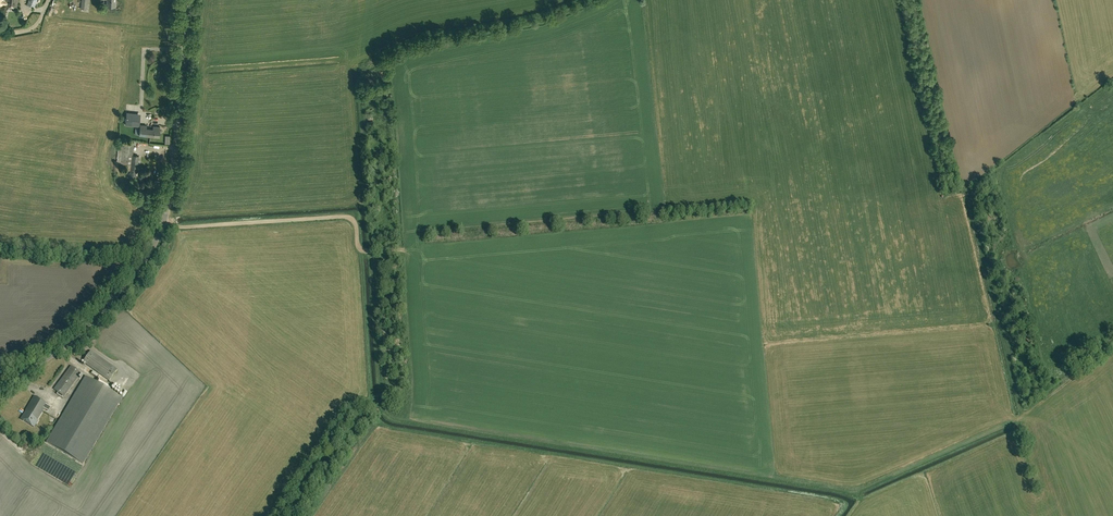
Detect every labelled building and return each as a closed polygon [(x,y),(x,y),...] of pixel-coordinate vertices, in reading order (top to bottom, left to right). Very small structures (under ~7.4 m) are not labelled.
[(139,126),(140,119),(127,118),(126,125),(139,126)] [(150,136),(151,129),(146,128),(146,127),(142,126),(141,135),(150,136)] [(153,129),(151,129),(150,136),(159,137),(160,130),(159,130),(160,127),(153,126),(153,129)] [(139,156),(132,155),(134,142),(124,141),(120,167),(131,169),(129,176),(136,177),(139,156)] [(90,350),(83,361),(109,380),(117,369),(90,350)] [(54,389),(58,392),(63,396),(64,396),(81,373),(71,365),(54,389)] [(46,442),(83,464),(122,397),(86,375),(73,397),(46,442)] [(36,396),(26,413),(25,413),(21,419),(34,427),(38,421),(37,420),(44,408),(48,410),(50,406),(47,404),(36,396)]
